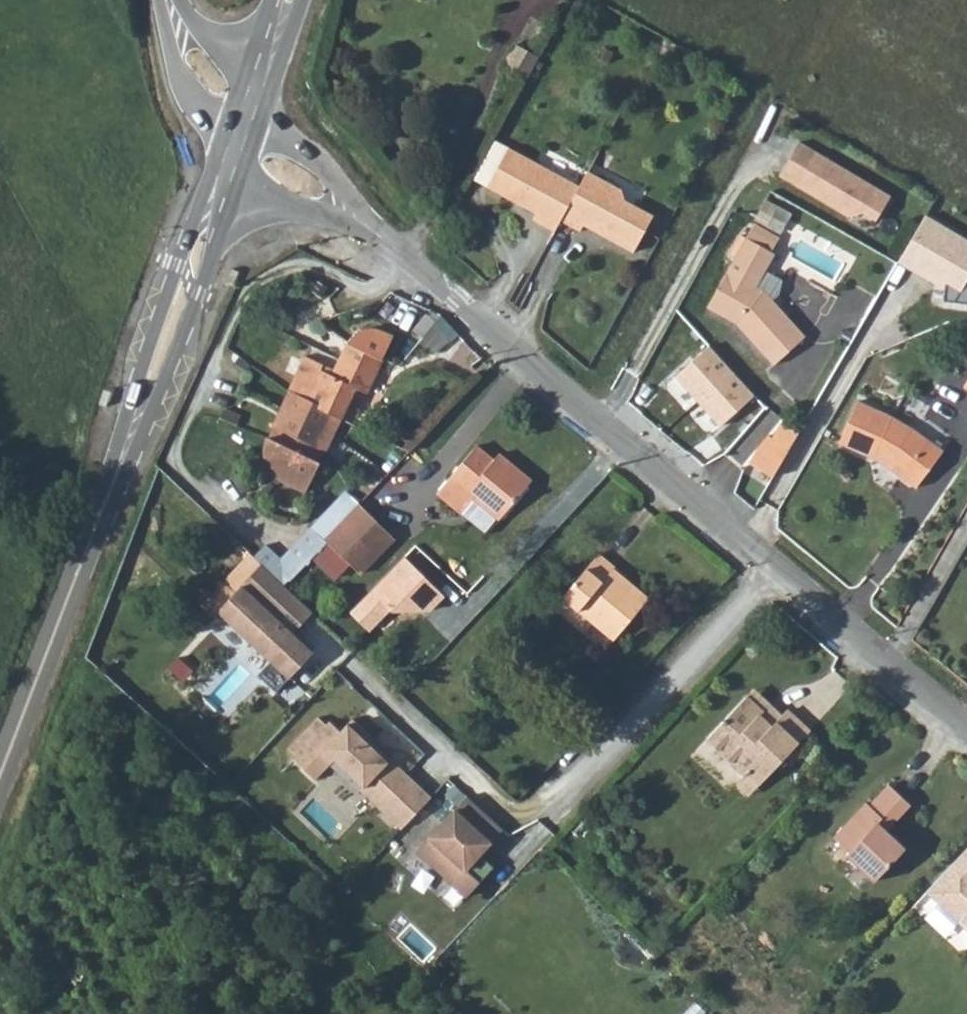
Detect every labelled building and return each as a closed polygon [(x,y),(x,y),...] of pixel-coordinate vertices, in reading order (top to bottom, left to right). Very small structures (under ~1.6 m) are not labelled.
[(527,19),(503,65),(527,79),(552,33),(527,19)] [(494,141),(471,181),(487,189),(507,149),(494,141)] [(799,142),(789,159),(806,169),(797,186),(848,216),(862,212),(876,220),(890,196),(799,142)] [(507,149),(487,189),(536,215),(533,222),(554,233),(560,222),(580,188),(507,149)] [(580,188),(560,222),(580,233),(583,227),(633,254),(653,218),(624,202),(621,192),(588,173),(580,188)] [(782,231),(793,210),(767,197),(756,218),(782,231)] [(897,261),(941,288),(942,301),(966,303),(966,241),(923,215),(897,261)] [(755,225),(735,260),(763,277),(776,254),(773,253),(780,239),(755,225)] [(736,323),(773,364),(805,335),(767,293),(758,287),(763,277),(735,260),(710,307),(736,323)] [(348,343),(383,359),(393,337),(376,328),(365,328),(358,331),(353,335),(348,343)] [(374,377),(383,359),(348,343),(340,359),(374,377)] [(711,343),(676,375),(697,398),(732,367),(711,343)] [(366,393),(374,377),(340,359),(333,374),(321,369),(324,363),(306,354),(288,391),(288,392),(293,394),(294,392),(332,412),(331,414),(341,418),(354,388),(366,393)] [(732,367),(697,398),(722,425),(757,394),(732,367)] [(286,409),(325,428),(331,414),(332,412),(294,392),(293,394),(286,409)] [(893,417),(855,401),(837,442),(882,462),(914,486),(942,449),(915,429),(893,417)] [(317,445),(325,428),(286,409),(278,426),(276,425),(271,437),(270,438),(298,450),(299,450),(304,440),(317,445)] [(749,457),(776,471),(800,427),(783,417),(774,433),(770,431),(749,457)] [(319,460),(324,448),(317,445),(304,440),(299,450),(298,450),(270,438),(271,437),(268,436),(266,449),(266,459),(269,466),(275,474),(280,478),(284,480),(306,490),(321,461),(319,460)] [(494,459),(476,446),(436,493),(459,513),(473,499),(500,520),(525,489),(506,472),(512,465),(499,453),(494,459)] [(531,481),(512,465),(506,472),(525,489),(531,481)] [(359,504),(323,541),(360,576),(380,556),(363,540),(380,523),(359,504)] [(380,556),(395,538),(380,523),(363,540),(380,556)] [(266,544),(255,555),(262,562),(284,582),(323,541),(309,528),(280,557),(266,544)] [(562,597),(612,639),(647,598),(631,584),(630,584),(626,589),(608,574),(613,569),(613,567),(599,553),(562,597)] [(406,554),(350,610),(369,628),(392,604),(431,607),(445,592),(406,554)] [(284,582),(262,562),(236,589),(224,578),(201,602),(215,616),(220,611),(270,658),(257,672),(276,690),(313,652),(292,632),(313,609),(284,582)] [(626,589),(630,584),(613,569),(608,574),(626,589)] [(333,594),(323,605),(333,614),(343,604),(333,594)] [(767,727),(778,716),(750,689),(743,697),(759,713),(756,716),(767,727)] [(784,710),(778,716),(767,727),(756,716),(759,713),(743,697),(704,738),(742,774),(747,770),(759,782),(807,731),(784,710)] [(297,753),(292,758),(314,779),(334,758),(365,787),(360,791),(402,831),(435,797),(352,718),(341,730),(329,719),(326,723),(319,717),(290,747),(297,753)] [(748,794),(759,782),(747,770),(742,774),(735,782),(748,794)] [(861,802),(829,837),(845,851),(842,854),(870,880),(900,848),(881,829),(906,804),(884,783),(863,804),(861,802)] [(466,797),(417,851),(466,896),(493,867),(479,854),(502,829),(466,797)] [(926,888),(960,921),(965,916),(966,918),(966,845),(926,888)]
